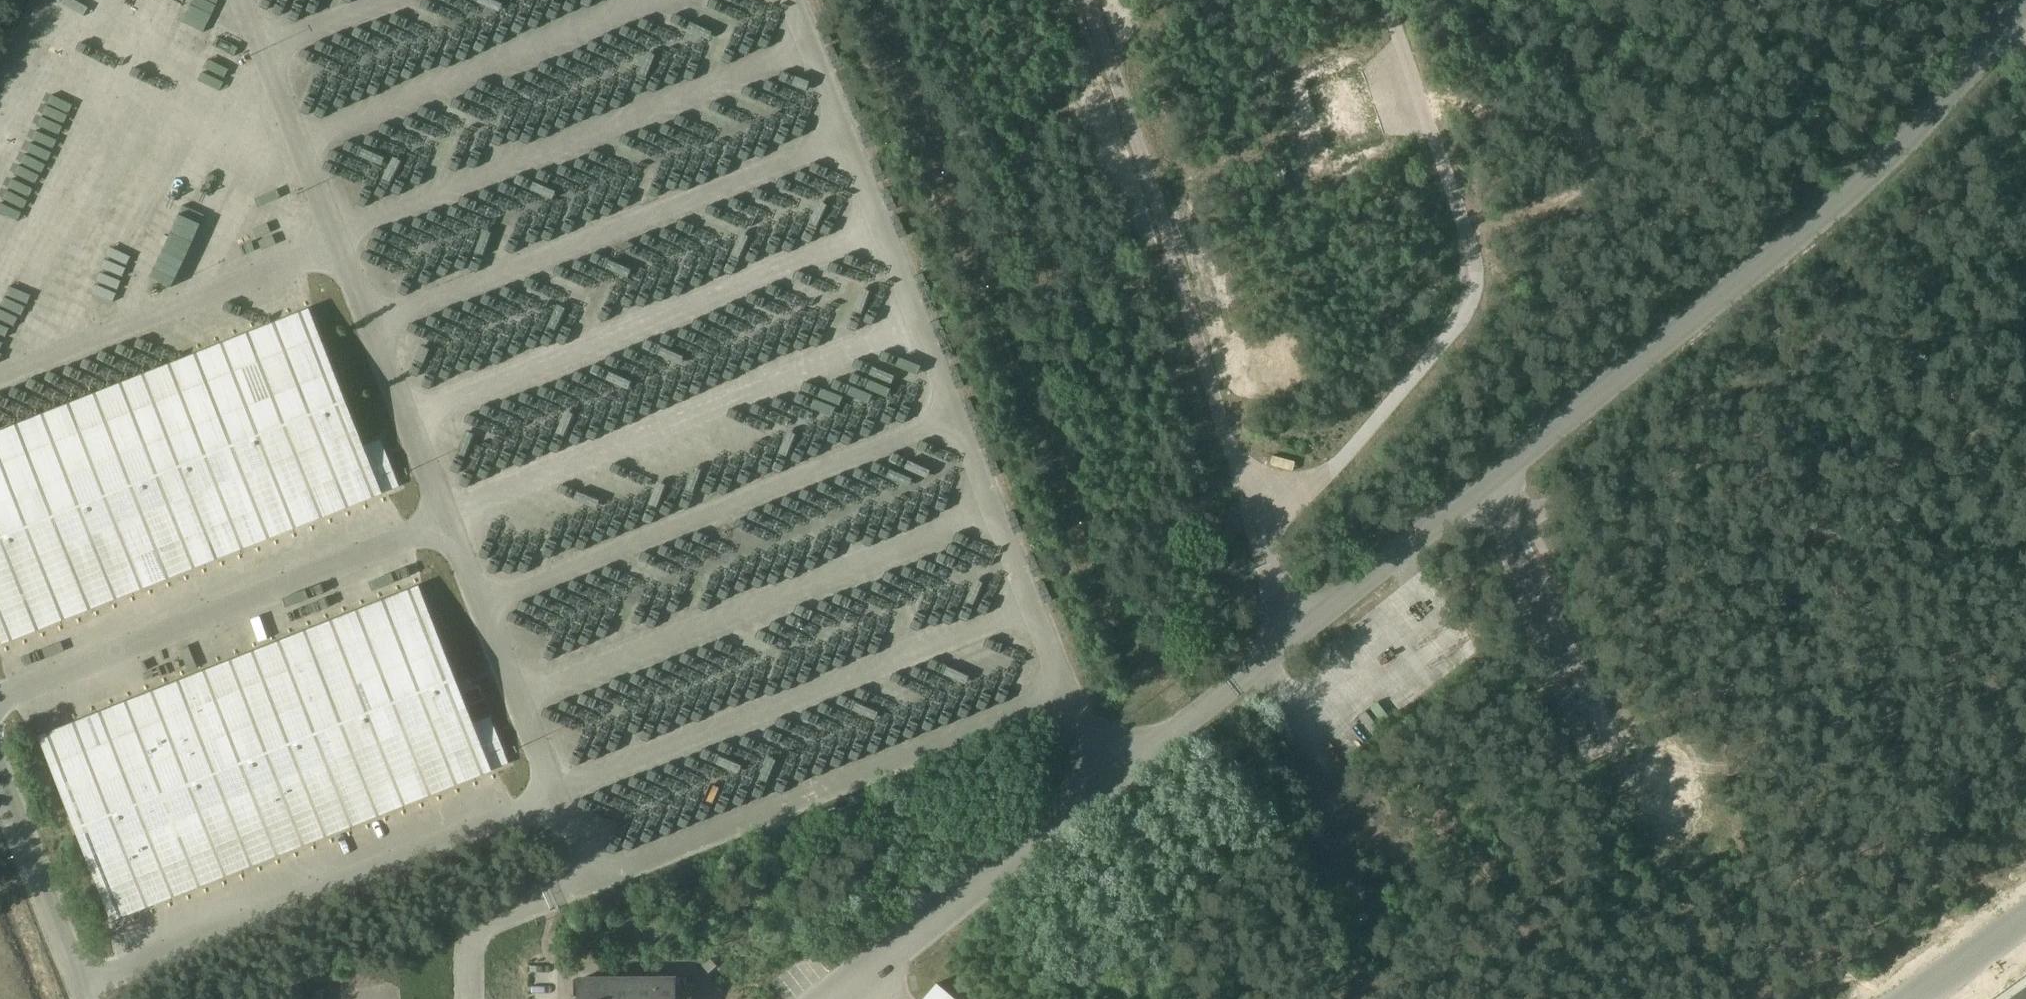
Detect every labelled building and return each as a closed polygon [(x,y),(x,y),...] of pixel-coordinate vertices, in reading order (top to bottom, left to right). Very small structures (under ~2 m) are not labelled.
[(0,432),(0,638),(2,642),(381,492),(385,491),(399,485),(380,439),(363,446),(309,310),(0,432)] [(491,771),(491,769),(508,763),(490,716),(473,723),(418,585),(39,735),(112,921),(491,771)] [(690,997),(690,987),(674,987),(674,979),(578,979),(578,998),(690,998),(690,997)] [(936,984),(923,998),(954,998),(936,984)] [(2006,998),(2025,998),(2025,984),(2006,998)]
